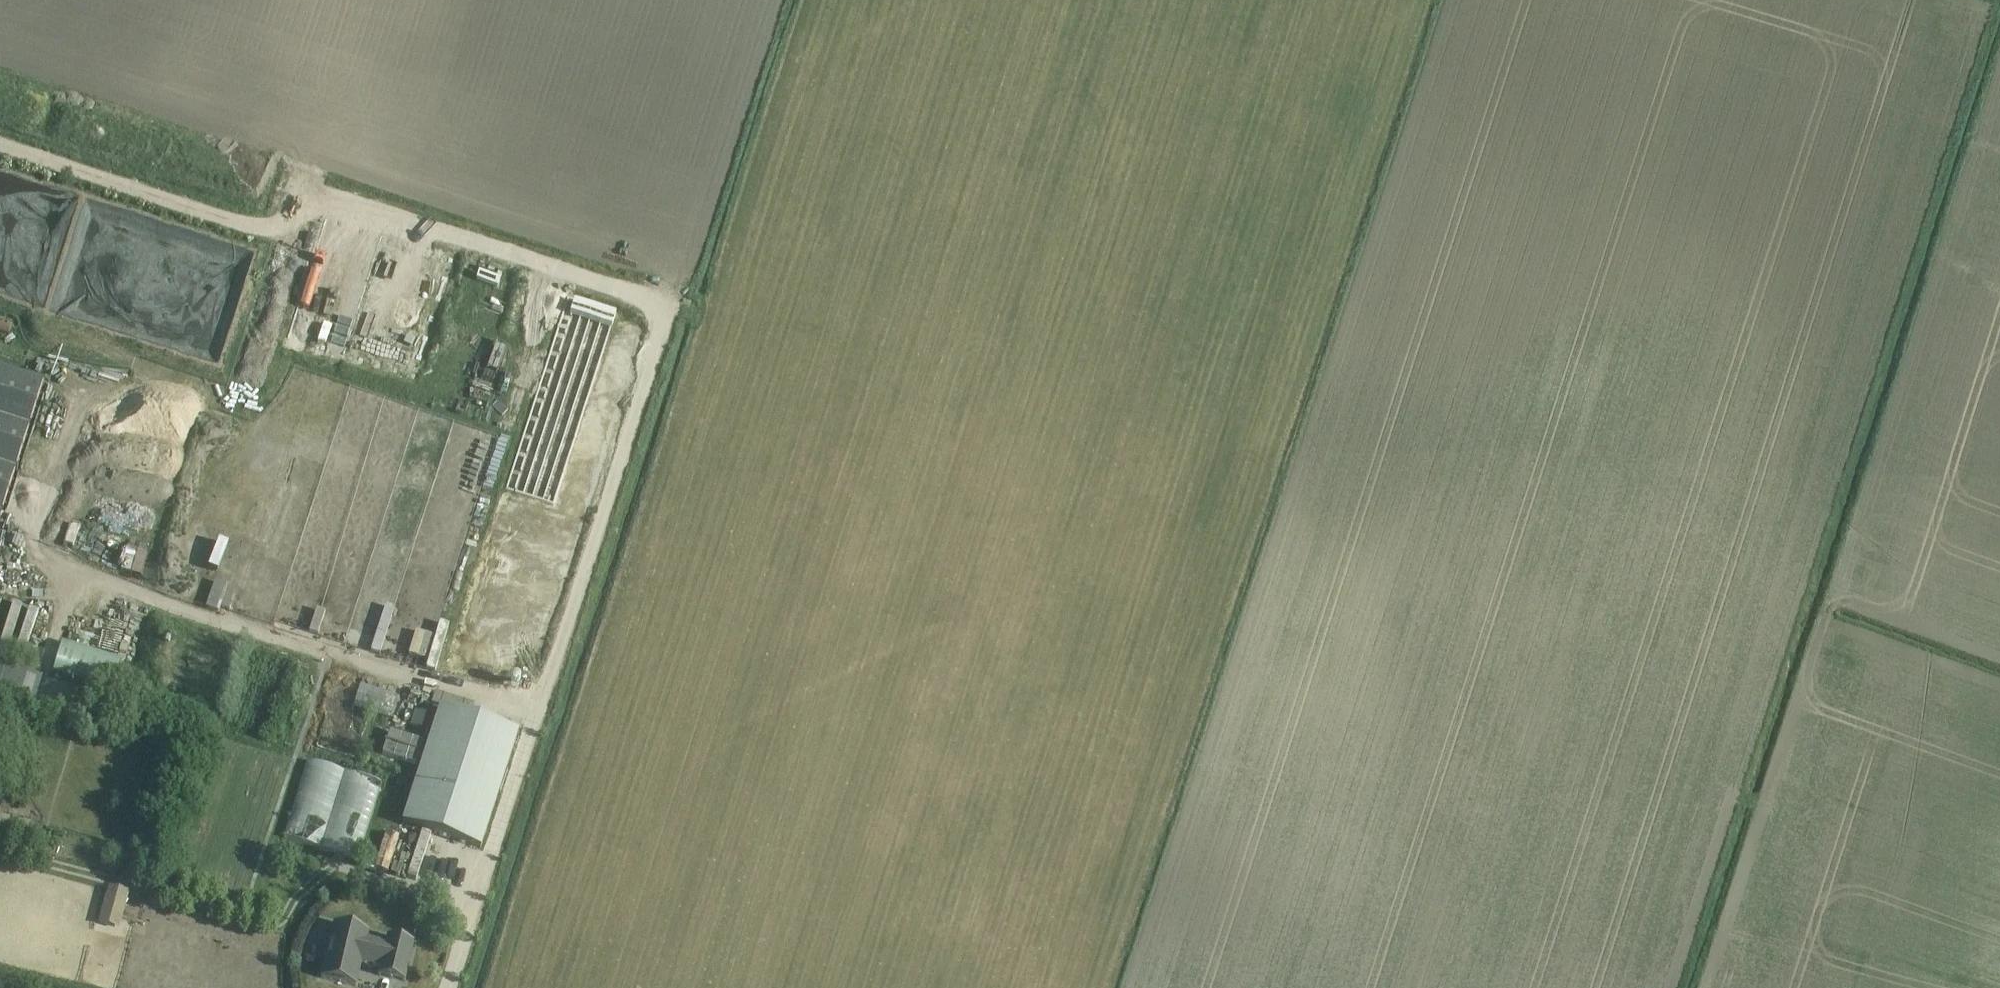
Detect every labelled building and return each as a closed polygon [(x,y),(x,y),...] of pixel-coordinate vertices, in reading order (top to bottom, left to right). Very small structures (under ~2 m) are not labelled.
[(1,510),(18,457),(42,381),(0,367),(0,513),(1,510)] [(150,512),(149,496),(120,498),(122,514),(150,512)] [(405,606),(413,608),(418,586),(409,584),(405,606)] [(118,659),(63,641),(52,674),(107,692),(118,659)] [(9,684),(12,654),(0,653),(0,682),(9,684)] [(402,823),(480,849),(517,734),(439,709),(402,823)] [(397,720),(394,734),(415,739),(418,726),(397,720)] [(321,750),(305,831),(342,838),(357,757),(321,750)] [(361,761),(356,784),(393,791),(397,768),(361,761)] [(347,810),(341,840),(373,846),(379,816),(347,810)] [(99,923),(114,927),(124,893),(108,889),(99,923)] [(320,978),(355,987),(361,963),(379,968),(377,975),(404,982),(413,943),(387,936),(385,944),(366,940),(368,932),(333,924),(320,978)] [(424,953),(430,937),(421,933),(415,950),(424,953)]
